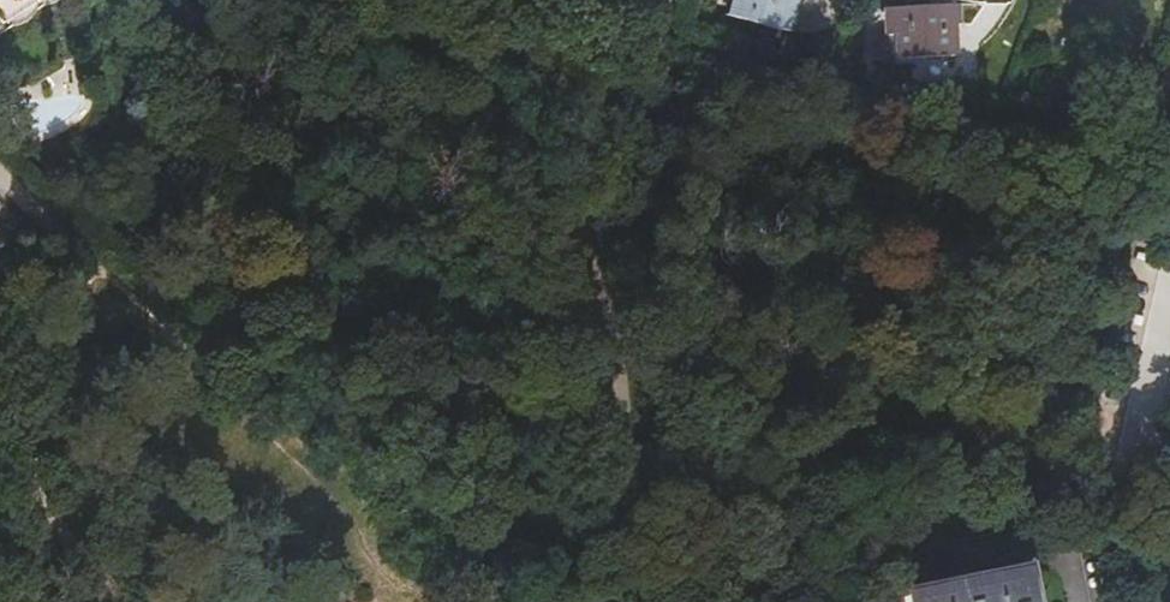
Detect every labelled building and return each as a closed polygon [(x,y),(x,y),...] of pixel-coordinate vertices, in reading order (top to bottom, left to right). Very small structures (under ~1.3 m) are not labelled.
[(0,26),(1,27),(42,0),(0,0),(0,26)] [(1,27),(0,26),(0,35),(12,28),(17,27),(21,26),(26,23),(29,20),(33,17),(35,13),(43,8),(47,7),(51,6),(55,4),(58,2),(59,0),(42,0),(1,27)] [(787,30),(797,0),(731,0),(727,12),(787,30)] [(888,10),(889,34),(898,33),(901,58),(933,56),(952,55),(950,26),(954,25),(953,6),(949,6),(888,10)] [(905,588),(908,601),(1038,601),(1030,563),(905,588)]
